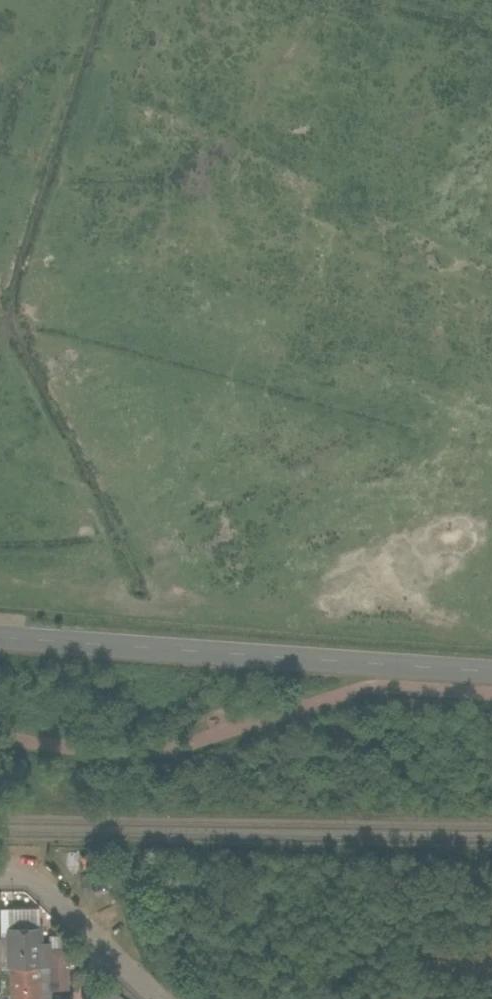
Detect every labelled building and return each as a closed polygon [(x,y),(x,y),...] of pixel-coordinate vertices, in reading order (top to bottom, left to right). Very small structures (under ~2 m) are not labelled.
[(7,939),(8,968),(8,975),(38,974),(37,949),(36,915),(6,916),(7,939)] [(48,949),(37,949),(38,974),(49,973),(48,954),(48,949)] [(66,953),(48,954),(49,973),(50,996),(67,995),(66,953)] [(38,974),(8,975),(9,998),(39,998),(38,974)]
